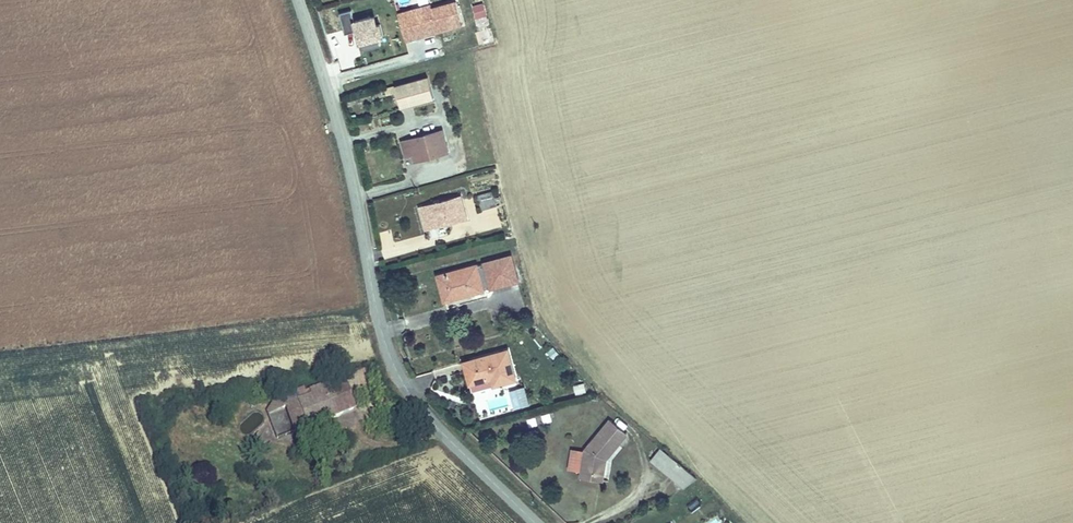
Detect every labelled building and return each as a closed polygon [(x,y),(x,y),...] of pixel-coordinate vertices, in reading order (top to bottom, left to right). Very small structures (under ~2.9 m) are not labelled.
[(412,12),(400,15),(407,41),(462,25),(455,0),(433,7),(431,1),(410,6),(412,12)] [(488,16),(484,0),(475,0),(471,1),(476,19),(488,16)] [(351,10),(341,13),(346,34),(357,31),(361,44),(385,37),(382,22),(379,23),(376,13),(354,19),(351,10)] [(426,76),(396,85),(403,106),(433,97),(426,76)] [(443,129),(404,141),(408,157),(415,155),(417,161),(449,151),(443,129)] [(497,205),(492,190),(479,194),(484,209),(497,205)] [(456,191),(417,203),(422,219),(428,217),(430,223),(463,212),(456,191)] [(508,254),(492,259),(497,275),(512,270),(508,254)] [(474,265),(435,275),(440,293),(454,288),(457,297),(482,290),(474,265)] [(502,347),(459,360),(466,382),(487,376),(490,384),(511,378),(502,347)] [(339,377),(353,408),(382,395),(369,365),(339,377)] [(291,410),(281,413),(288,432),(299,428),(301,430),(353,408),(339,377),(304,385),(284,390),(291,410)] [(585,381),(573,384),(575,393),(587,391),(585,381)] [(526,384),(510,389),(515,406),(530,402),(526,384)] [(275,392),(281,413),(291,410),(284,390),(275,392)] [(550,411),(540,414),(542,422),(552,420),(550,411)] [(527,417),(528,426),(537,425),(536,416),(527,417)] [(601,461),(606,460),(627,437),(609,421),(584,451),(586,472),(601,471),(601,461)] [(660,446),(649,459),(684,489),(695,475),(660,446)] [(586,481),(607,479),(606,460),(601,461),(601,471),(586,472),(586,477),(586,481)]
